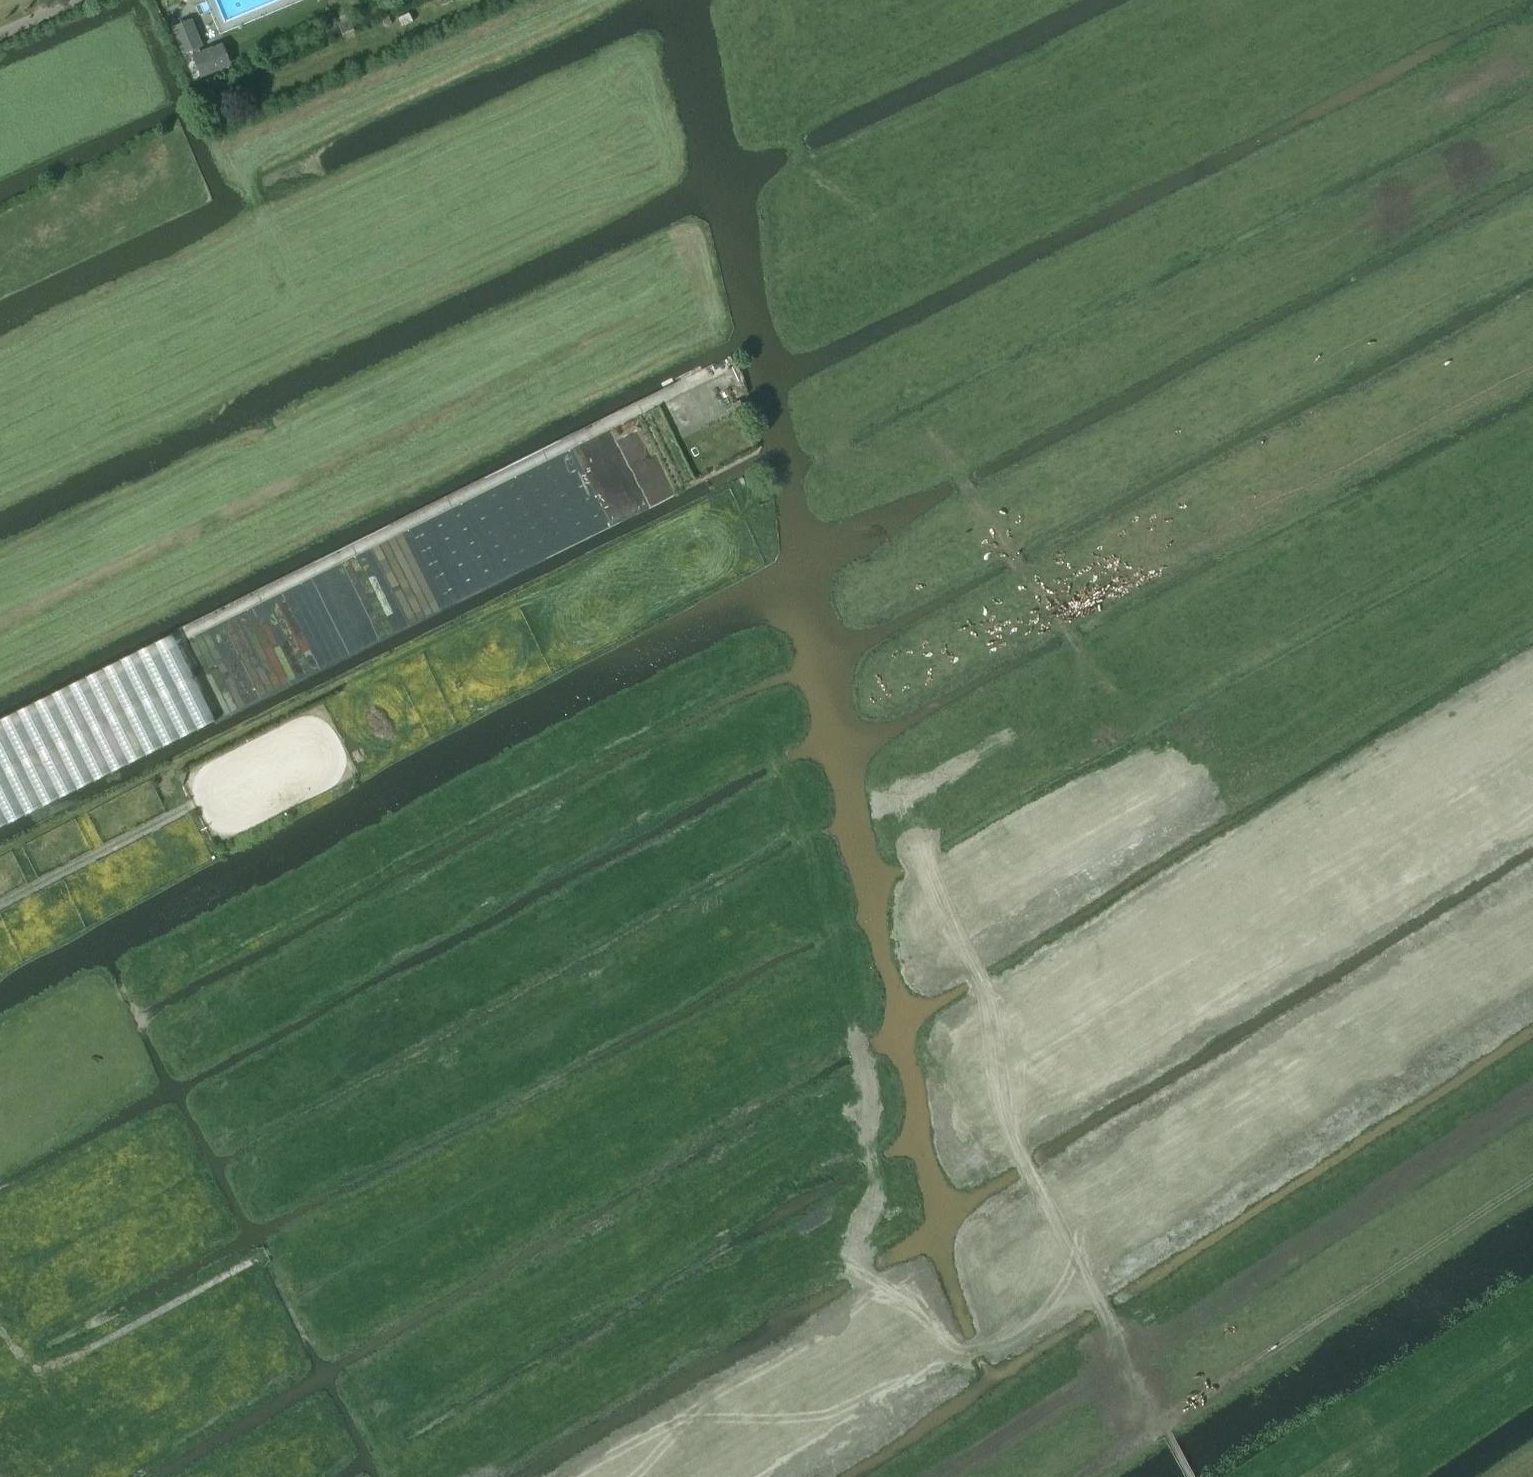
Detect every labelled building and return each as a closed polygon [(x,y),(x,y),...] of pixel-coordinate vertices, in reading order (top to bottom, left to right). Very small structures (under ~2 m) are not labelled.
[(401,27),(413,22),(409,13),(397,18),(401,27)] [(192,52),(199,49),(203,47),(192,21),(172,29),(183,56),(192,52)] [(231,66),(222,45),(201,53),(199,49),(192,52),(194,56),(192,57),(200,79),(231,66)] [(740,400),(732,404),(737,415),(745,412),(740,400)] [(214,720),(172,636),(0,721),(0,826),(214,720)]
